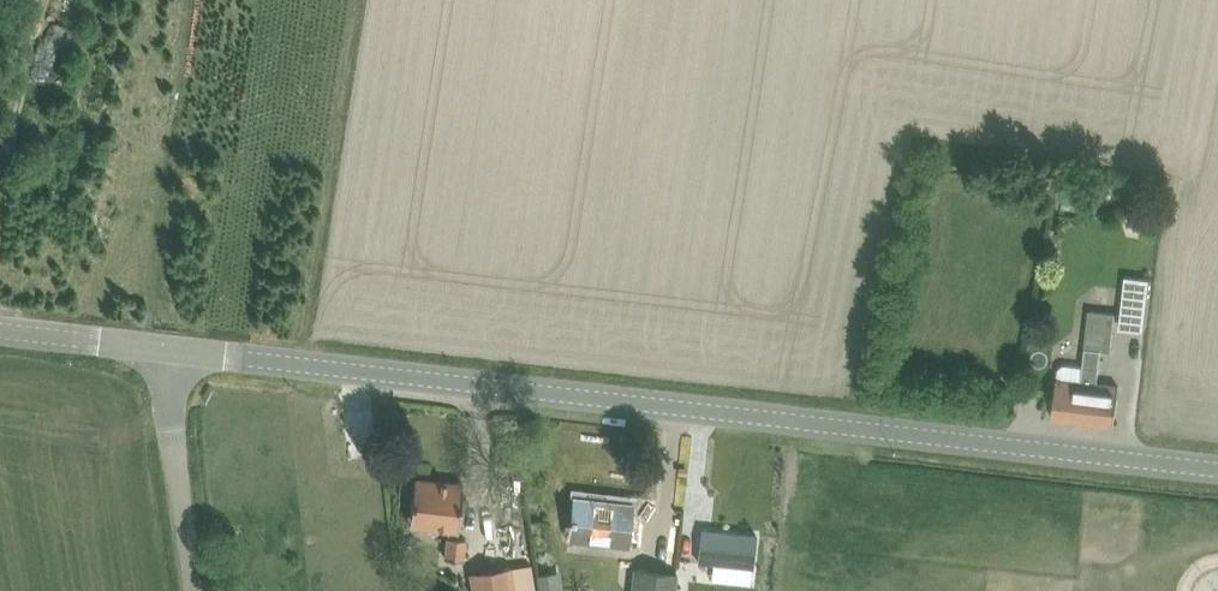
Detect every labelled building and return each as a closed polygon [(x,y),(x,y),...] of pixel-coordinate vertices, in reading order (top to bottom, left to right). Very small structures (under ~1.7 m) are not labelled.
[(1123,283),(1119,323),(1144,326),(1149,278),(1132,276),(1123,283)] [(1114,424),(1117,400),(1119,385),(1096,382),(1100,349),(1111,351),(1115,312),(1089,309),(1085,348),(1083,366),(1063,364),(1058,368),(1052,417),(1114,424)] [(464,484),(415,478),(410,525),(459,530),(464,484)] [(628,545),(630,527),(633,503),(574,496),(571,520),(569,538),(628,545)] [(701,528),(697,562),(752,568),(756,534),(701,528)] [(446,558),(463,560),(466,538),(448,536),(446,558)] [(529,589),(535,588),(531,563),(470,572),(473,590),(530,590),(529,589)] [(632,590),(674,590),(676,572),(634,567),(632,590)]
